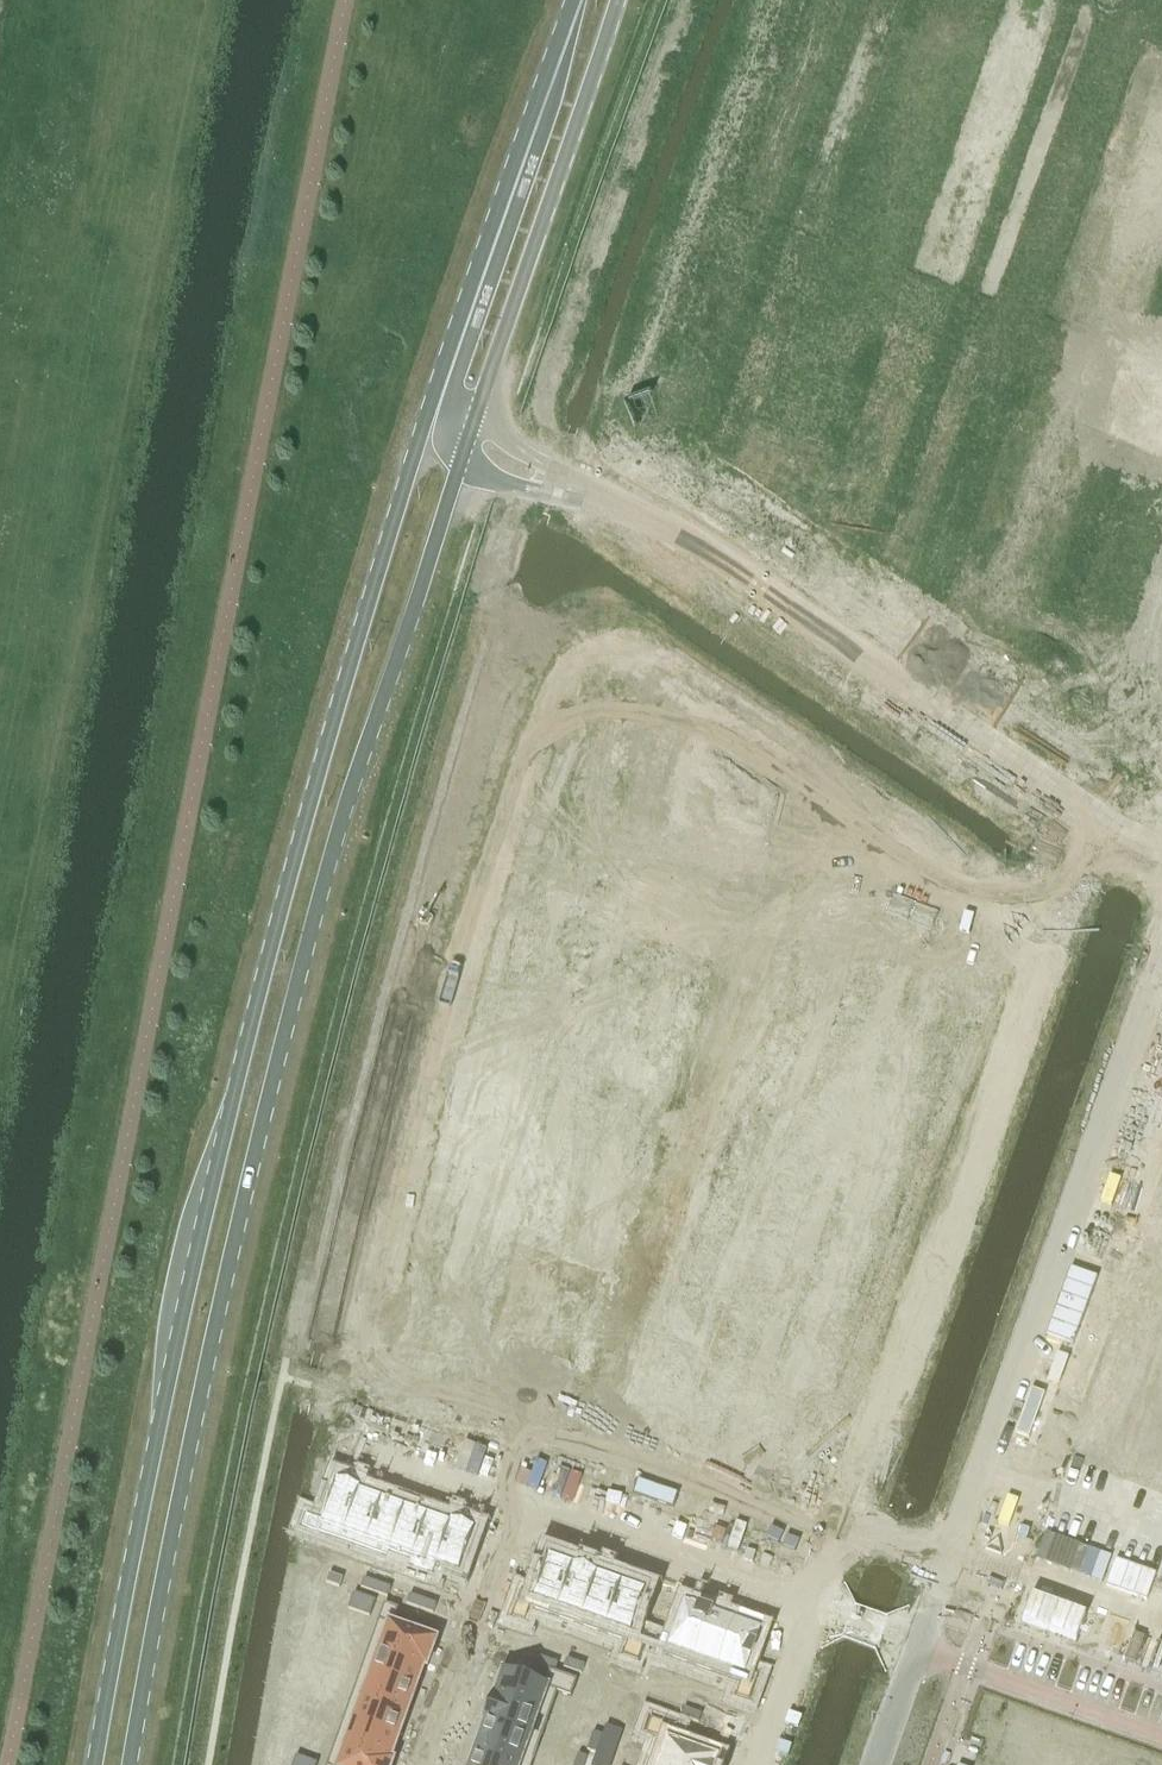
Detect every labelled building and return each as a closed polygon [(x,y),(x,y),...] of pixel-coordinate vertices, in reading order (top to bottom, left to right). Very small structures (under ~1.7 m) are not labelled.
[(676,796),(675,799),(677,800),(701,808),(716,764),(707,761),(705,760),(691,755),(676,796)] [(651,762),(648,773),(665,779),(670,765),(654,760),(653,763),(651,762)] [(716,764),(701,808),(725,817),(740,773),(731,770),(731,769),(729,768),(729,769),(716,764)] [(740,773),(725,817),(749,825),(750,826),(751,823),(759,801),(760,801),(761,799),(760,799),(766,782),(752,777),(750,776),(740,773)] [(570,787),(565,803),(581,809),(584,800),(586,793),(570,787)] [(661,790),(656,804),(673,810),(677,800),(675,799),(676,796),(661,790)] [(584,800),(581,809),(594,813),(599,815),(602,806),(584,800)] [(594,813),(588,829),(591,830),(591,832),(601,835),(608,818),(599,815),(594,813)] [(749,825),(745,836),(760,841),(765,828),(751,823),(750,826),(749,825)] [(538,841),(530,864),(574,880),(582,855),(536,839),(535,840),(538,841)] [(691,856),(688,865),(705,871),(709,862),(691,856)] [(803,890),(798,904),(813,909),(816,898),(815,898),(816,895),(803,890)] [(914,958),(912,961),(914,962),(938,970),(954,925),(942,921),(941,922),(928,917),(914,958)] [(889,924),(885,935),(902,941),(907,927),(891,921),(890,925),(889,924)] [(553,928),(548,942),(562,947),(567,932),(556,928),(556,929),(553,928)] [(618,929),(612,944),(628,950),(634,934),(618,929)] [(548,942),(543,955),(546,956),(546,958),(557,961),(562,947),(548,942)] [(664,945),(656,969),(700,985),(708,961),(664,945)] [(827,946),(823,955),(834,958),(841,961),(845,952),(827,946)] [(898,952),(893,966),(910,972),(914,962),(912,961),(914,958),(898,952)] [(834,958),(829,974),(832,975),(831,977),(842,980),(848,963),(841,961),(834,958)] [(785,959),(776,984),(823,1001),(831,977),(832,975),(829,974),(785,959)] [(606,962),(601,976),(610,979),(615,965),(606,962)] [(656,969),(648,992),(692,1008),(700,985),(656,969)] [(601,976),(596,989),(605,992),(610,979),(601,976)] [(774,996),(770,1007),(771,1008),(770,1009),(814,1025),(823,1001),(776,984),(776,985),(778,986),(778,988),(777,989),(776,994),(775,995),(775,997),(774,996)] [(986,987),(982,998),(997,1003),(1002,989),(989,985),(987,988),(986,987)] [(648,992),(640,1015),(683,1031),(692,1008),(648,992)] [(525,1006),(520,1019),(534,1024),(540,1009),(529,1006),(528,1007),(525,1006)] [(631,1038),(631,1039),(634,1040),(675,1055),(683,1031),(640,1015),(631,1038)] [(928,1019),(924,1028),(942,1034),(945,1025),(928,1019)] [(520,1021),(517,1035),(520,1036),(520,1037),(531,1040),(534,1024),(520,1021)] [(848,1022),(843,1035),(852,1038),(857,1025),(848,1022)] [(474,1027),(468,1050),(469,1050),(468,1051),(514,1062),(520,1037),(520,1036),(517,1035),(475,1024),(474,1027)] [(759,1032),(750,1058),(793,1073),(796,1074),(797,1073),(805,1049),(759,1032)] [(621,1034),(615,1049),(629,1054),(634,1040),(631,1039),(631,1038),(621,1034)] [(549,1048),(542,1068),(558,1074),(566,1054),(549,1048)] [(846,1048),(841,1062),(850,1065),(855,1051),(846,1048)] [(615,1049),(610,1064),(621,1067),(621,1066),(625,1067),(629,1054),(615,1049)] [(464,1063),(462,1073),(463,1074),(462,1077),(504,1087),(507,1088),(507,1086),(514,1062),(468,1051),(465,1063),(464,1063)] [(901,1084),(900,1085),(904,1086),(920,1092),(920,1093),(934,1098),(935,1097),(954,1104),(956,1098),(958,1099),(965,1080),(963,1080),(965,1074),(947,1067),(947,1066),(930,1060),(930,1061),(911,1054),(901,1084)] [(621,1067),(612,1091),(656,1107),(659,1100),(661,1101),(668,1082),(625,1067),(621,1066),(621,1067)] [(542,1068),(534,1089),(551,1095),(557,1079),(558,1074),(542,1068)] [(793,1073),(788,1087),(802,1092),(808,1077),(797,1073),(796,1074),(793,1073)] [(877,1075),(871,1092),(898,1102),(904,1086),(900,1085),(901,1084),(877,1075)] [(551,1095),(551,1097),(560,1100),(566,1082),(557,1079),(551,1095)] [(504,1087),(500,1101),(515,1104),(519,1089),(507,1086),(507,1088),(504,1087)] [(788,1087),(784,1100),(787,1101),(786,1103),(797,1107),(802,1092),(788,1087)] [(612,1091),(604,1116),(648,1131),(656,1107),(612,1091)] [(500,1101),(497,1115),(500,1116),(500,1117),(511,1120),(515,1104),(500,1101)] [(595,1139),(595,1141),(598,1142),(641,1157),(648,1139),(645,1138),(648,1131),(604,1116),(595,1139)] [(528,1128),(524,1149),(542,1152),(545,1130),(528,1128)] [(584,1136),(579,1151),(593,1156),(598,1142),(595,1141),(595,1139),(584,1136)] [(524,1149),(521,1171),(539,1174),(542,1152),(524,1149)] [(579,1151),(574,1165),(585,1169),(585,1168),(588,1169),(593,1156),(579,1151)] [(766,1151),(761,1164),(775,1169),(780,1155),(769,1151),(769,1152),(766,1151)] [(761,1164),(756,1178),(759,1179),(759,1180),(769,1184),(775,1169),(761,1164)] [(484,1167),(481,1181),(495,1185),(499,1169),(488,1166),(487,1168),(484,1167)] [(585,1169),(577,1192),(619,1207),(627,1183),(588,1169),(585,1168),(585,1169)] [(538,1178),(533,1192),(542,1195),(547,1181),(538,1178)] [(481,1181),(477,1195),(481,1196),(480,1197),(491,1200),(495,1185),(481,1181)] [(577,1192),(568,1215),(611,1230),(619,1207),(577,1192)] [(533,1213),(528,1226),(537,1229),(542,1216),(533,1213)] [(568,1215),(560,1238),(602,1253),(611,1230),(568,1215)] [(528,1226),(524,1240),(533,1243),(537,1229),(528,1226)] [(738,1229),(733,1242),(747,1247),(752,1232),(742,1228),(741,1230),(738,1229)] [(506,1239),(502,1252),(511,1255),(515,1242),(506,1239)] [(682,1257),(679,1267),(723,1282),(731,1258),(732,1257),(728,1256),(707,1248),(707,1247),(705,1246),(705,1247),(688,1241),(683,1255),(682,1255),(682,1257)] [(733,1242),(728,1256),(732,1257),(731,1258),(742,1262),(747,1247),(733,1242)] [(502,1252),(497,1266),(506,1269),(511,1255),(502,1252)] [(679,1267),(671,1289),(714,1305),(723,1282),(679,1267)] [(671,1289),(662,1312),(706,1328),(714,1305),(671,1289)] [(453,1292),(449,1308),(461,1311),(464,1311),(468,1294),(457,1291),(457,1292),(453,1292)] [(758,1295),(754,1308),(763,1312),(765,1305),(767,1298),(758,1295)] [(431,1303),(427,1320),(443,1324),(445,1317),(447,1307),(431,1303)] [(447,1307),(445,1317),(459,1320),(461,1311),(449,1308),(447,1307)] [(662,1312),(654,1335),(698,1351),(706,1328),(662,1312)] [(479,1324),(476,1333),(490,1338),(493,1329),(479,1324)] [(740,1325),(735,1338),(744,1341),(749,1328),(740,1325)] [(493,1329),(490,1338),(503,1343),(506,1334),(493,1329)] [(650,1346),(645,1361),(686,1375),(689,1376),(690,1375),(698,1351),(654,1335),(651,1345),(650,1344),(650,1346)] [(735,1338),(731,1352),(740,1355),(744,1341),(735,1338)] [(525,1341),(522,1350),(535,1354),(539,1345),(525,1341)] [(539,1345),(535,1354),(549,1359),(552,1350),(539,1345)] [(804,1358),(794,1383),(844,1401),(845,1400),(843,1399),(846,1390),(848,1391),(853,1376),(851,1376),(852,1373),(835,1367),(822,1362),(822,1363),(807,1357),(804,1356),(804,1358)] [(743,1365),(736,1386),(753,1392),(760,1371),(743,1365)] [(686,1375),(680,1391),(694,1396),(700,1379),(690,1375),(689,1376),(686,1375)] [(785,1409),(785,1410),(788,1411),(804,1417),(804,1418),(805,1418),(805,1417),(812,1420),(813,1421),(813,1420),(833,1427),(836,1418),(838,1419),(844,1401),(794,1383),(785,1409)] [(654,1389),(648,1405),(664,1410),(666,1403),(670,1394),(654,1389)] [(670,1394),(666,1403),(684,1410),(688,1401),(670,1394)] [(761,1400),(755,1417),(780,1426),(782,1427),(788,1411),(785,1410),(785,1409),(761,1400)] [(780,1426),(777,1435),(795,1442),(798,1433),(782,1427),(780,1426)] [(795,1442),(792,1448),(809,1454),(814,1438),(798,1433),(795,1442)] [(654,1438),(639,1481),(663,1490),(678,1446),(654,1438)] [(706,1444),(702,1455),(704,1455),(703,1458),(716,1463),(721,1449),(706,1444)] [(678,1446),(663,1490),(670,1492),(669,1495),(687,1502),(703,1458),(704,1455),(702,1455),(678,1446)] [(721,1449),(716,1463),(730,1468),(731,1465),(732,1465),(736,1455),(721,1449)] [(756,1474),(741,1518),(753,1522),(753,1523),(755,1523),(765,1526),(780,1482),(756,1474)] [(305,1513),(300,1526),(340,1541),(359,1485),(335,1477),(321,1518),(305,1513)] [(780,1482),(765,1526),(778,1531),(779,1532),(780,1532),(790,1535),(806,1491),(780,1482)] [(359,1485),(340,1541),(363,1549),(381,1496),(363,1489),(364,1487),(359,1485)] [(381,1496),(363,1549),(385,1557),(404,1504),(381,1496)] [(404,1504),(385,1557),(387,1557),(389,1552),(409,1559),(407,1564),(408,1565),(427,1512),(404,1504)] [(427,1512),(408,1565),(431,1573),(451,1518),(450,1517),(449,1520),(427,1512)] [(451,1518),(431,1573),(432,1573),(436,1563),(459,1571),(464,1556),(465,1557),(470,1544),(469,1543),(475,1526),(451,1518)] [(519,1589),(510,1616),(525,1621),(529,1608),(553,1616),(573,1562),(547,1553),(533,1594),(519,1589)] [(573,1562),(553,1616),(577,1625),(597,1570),(573,1562)] [(597,1570),(577,1625),(601,1634),(621,1579),(597,1570)] [(328,1572),(325,1582),(339,1586),(340,1582),(342,1577),(328,1572)] [(363,1577),(360,1586),(373,1591),(376,1582),(363,1577)] [(621,1579),(601,1634),(626,1642),(621,1655),(638,1662),(648,1634),(632,1629),(646,1588),(621,1579)] [(376,1582),(373,1591),(387,1596),(390,1587),(376,1582)] [(353,1591),(347,1607),(358,1611),(364,1595),(353,1591)] [(409,1594),(405,1603),(419,1607),(422,1598),(409,1594)] [(364,1595),(358,1611),(369,1615),(375,1599),(364,1595)] [(422,1598),(419,1607),(432,1612),(436,1603),(422,1598)] [(383,1602),(369,1643),(426,1664),(435,1638),(392,1623),(397,1607),(383,1602)] [(654,1637),(649,1651),(690,1665),(710,1610),(698,1605),(698,1606),(684,1602),(670,1642),(654,1637)] [(710,1610),(690,1665),(715,1674),(734,1619),(711,1611),(711,1610),(710,1610)] [(734,1619),(715,1674),(739,1682),(734,1696),(749,1701),(759,1674),(745,1669),(759,1628),(734,1619)] [(369,1643),(360,1668),(415,1687),(423,1664),(425,1665),(426,1664),(369,1643)] [(539,1656),(536,1665),(549,1669),(554,1671),(557,1662),(539,1656)] [(566,1657),(563,1666),(581,1673),(584,1664),(566,1657)] [(360,1668),(352,1692),(406,1711),(410,1700),(411,1700),(415,1689),(414,1689),(415,1687),(360,1668)] [(503,1670),(494,1696),(548,1715),(557,1691),(570,1696),(576,1679),(554,1671),(549,1669),(543,1685),(503,1670)] [(352,1692),(343,1716),(397,1735),(398,1734),(399,1734),(403,1723),(402,1723),(406,1711),(352,1692)] [(494,1696),(485,1720),(539,1739),(548,1715),(494,1696)] [(683,1707),(680,1716),(698,1722),(701,1713),(683,1707)] [(643,1733),(656,1737),(647,1763),(654,1764),(712,1764),(715,1757),(671,1741),(676,1725),(649,1715),(643,1733)] [(343,1716),(334,1740),(392,1760),(392,1759),(389,1758),(397,1735),(343,1716)] [(485,1720),(476,1744),(531,1763),(539,1739),(485,1720)] [(592,1731),(586,1749),(595,1752),(601,1734),(592,1731)] [(326,1764),(390,1764),(392,1760),(334,1740),(326,1764)] [(469,1764),(530,1764),(531,1763),(476,1744),(469,1764)] [(573,1764),(583,1764),(586,1756),(577,1753),(573,1764)] [(291,1764),(303,1764),(306,1758),(295,1754),(291,1764)]
